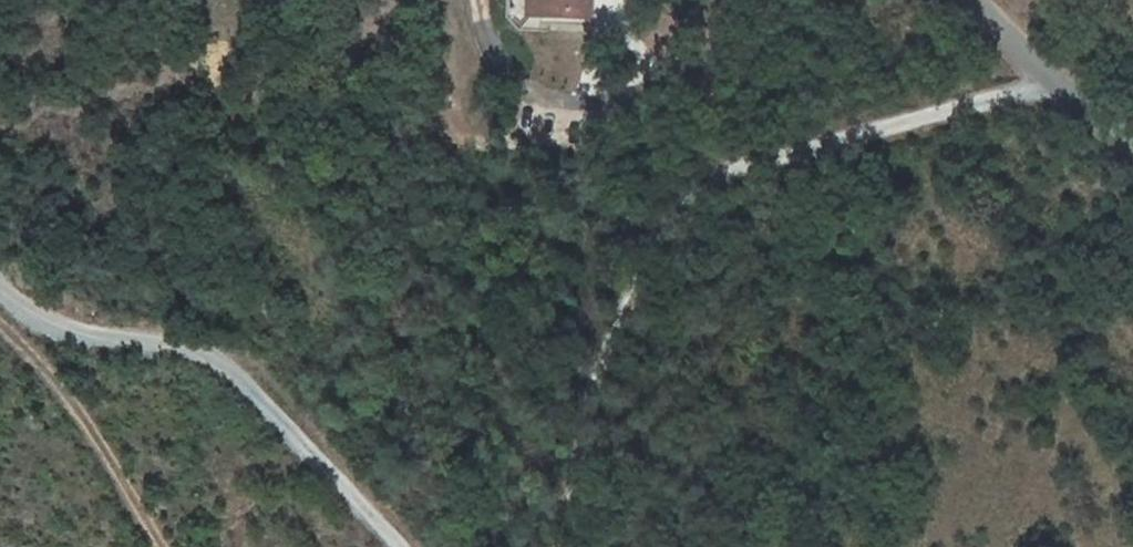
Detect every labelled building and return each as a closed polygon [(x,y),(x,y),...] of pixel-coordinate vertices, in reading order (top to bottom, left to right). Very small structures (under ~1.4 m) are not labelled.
[(532,14),(542,14),(542,0),(532,0),(532,14)] [(542,14),(583,14),(584,0),(542,0),(542,14)] [(583,14),(592,14),(592,0),(584,0),(583,14)]
